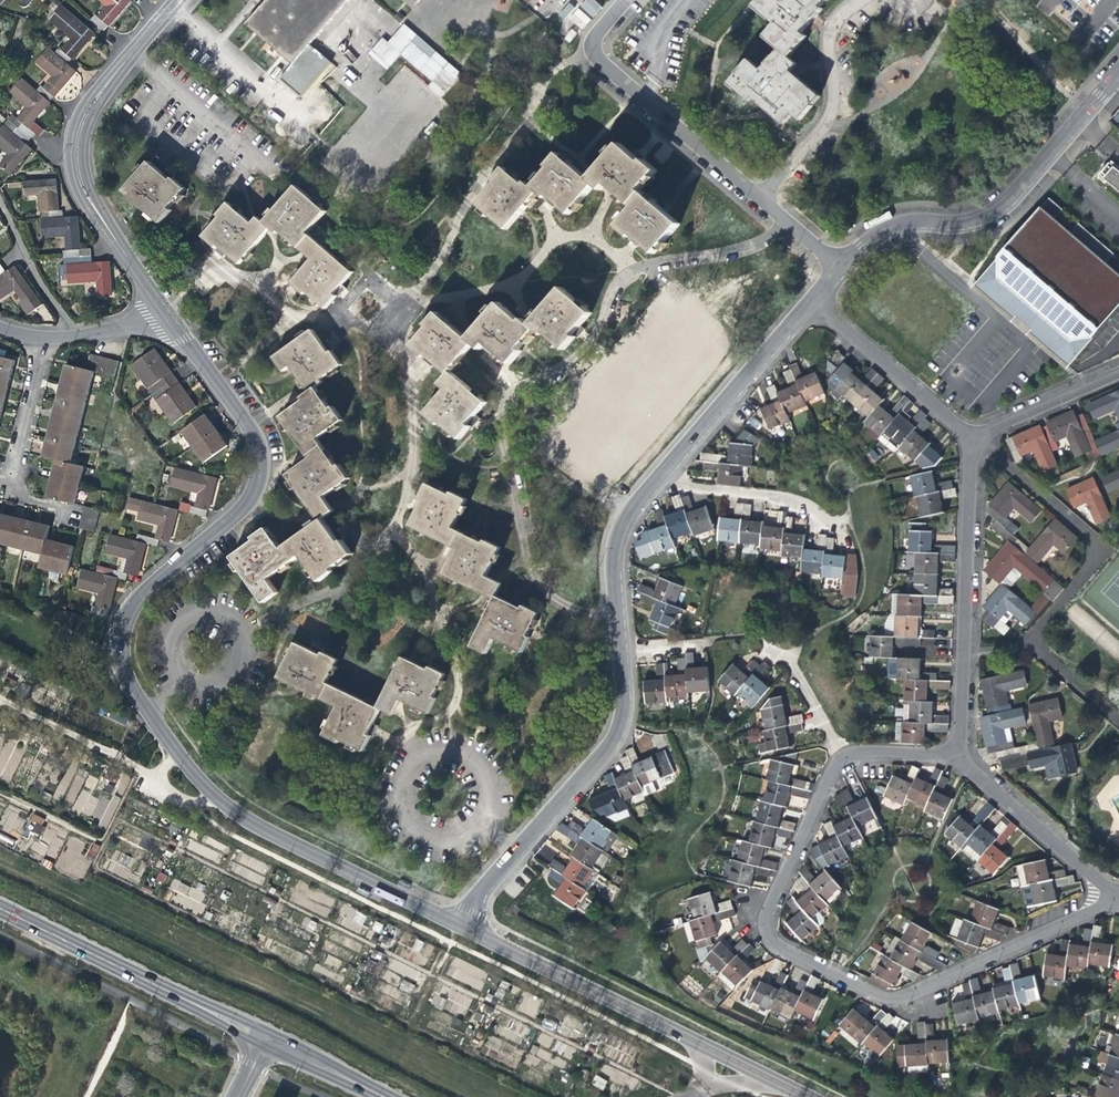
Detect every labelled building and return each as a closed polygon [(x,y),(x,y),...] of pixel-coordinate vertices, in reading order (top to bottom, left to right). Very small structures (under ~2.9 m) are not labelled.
[(98,18),(108,26),(120,12),(130,1),(129,0),(101,0),(108,7),(98,18)] [(245,24),(292,65),(301,54),(349,0),(266,0),(245,24)] [(580,6),(592,17),(602,7),(594,0),(585,0),(580,6)] [(827,0),(760,0),(754,7),(775,25),(765,37),(780,50),(789,57),(807,37),(803,33),(823,9),(821,7),(827,0)] [(72,39),(63,51),(72,59),(84,45),(94,34),(62,6),(50,21),(72,39)] [(582,29),(591,19),(578,8),(570,18),(582,29)] [(108,26),(98,18),(95,15),(91,21),(104,31),(108,26)] [(403,23),(387,41),(382,36),(367,53),(387,70),(397,58),(442,96),(462,73),(403,23)] [(54,77),(45,89),(54,97),(68,81),(76,72),(68,64),(55,54),(48,48),(37,62),(54,77)] [(72,59),(63,51),(60,48),(55,54),(68,64),(72,59)] [(800,121),(820,96),(792,72),(798,65),(789,57),(780,50),(762,70),(750,60),(729,84),(750,101),(752,98),(769,113),(784,125),(793,115),(800,121)] [(28,108),(18,119),(28,127),(43,109),(49,102),(37,91),(22,79),(10,92),(28,108)] [(54,97),(45,89),(41,86),(37,91),(49,102),(54,97)] [(1109,123),(1118,133),(1118,111),(1109,123)] [(28,127),(18,119),(13,125),(30,139),(35,134),(28,127)] [(3,125),(26,145),(30,139),(13,125),(8,120),(3,125)] [(3,125),(0,129),(0,147),(9,155),(0,166),(0,167),(9,175),(25,156),(31,149),(26,145),(3,125)] [(610,156),(595,174),(592,176),(589,180),(596,185),(602,191),(608,184),(620,195),(618,198),(625,203),(627,201),(635,207),(645,195),(640,191),(647,183),(650,186),(655,179),(653,176),(657,171),(644,160),(646,158),(642,155),(637,151),(633,155),(620,144),(616,149),(614,147),(608,154),(610,156)] [(548,166),(550,168),(544,176),(541,174),(535,180),(538,183),(533,188),(539,193),(546,199),(545,201),(549,205),(554,208),(557,204),(570,215),(574,210),(577,212),(583,205),(580,203),(596,185),(589,180),(570,164),(573,161),(566,155),(563,158),(559,154),(548,166)] [(1118,167),(1110,161),(1105,167),(1096,177),(1104,183),(1106,181),(1118,193),(1118,172),(1116,169),(1118,167)] [(139,174),(124,192),(149,214),(147,216),(154,222),(156,220),(161,224),(172,211),(170,209),(176,202),(179,204),(185,197),(182,195),(187,189),(174,178),(175,176),(171,173),(166,169),(162,173),(150,162),(145,167),(143,165),(137,172),(139,174)] [(489,192),(478,205),(483,209),(481,211),(488,217),(490,215),(508,230),(529,205),(531,207),(537,200),(535,198),(539,193),(533,188),(526,182),(524,185),(517,178),(519,176),(512,170),(510,172),(505,168),(494,181),(492,179),(488,184),(484,188),(489,192)] [(40,195),(41,220),(64,218),(63,211),(59,211),(58,198),(56,180),(23,183),(24,196),(40,195)] [(269,218),(265,223),(271,228),(278,234),(280,231),(287,238),(285,240),(292,246),(294,244),(300,249),(306,254),(313,259),(323,247),(312,237),(316,233),(320,228),(316,224),(326,212),(321,207),(323,205),(316,199),(314,201),(296,186),(275,211),(273,209),(267,216),(269,218)] [(648,197),(645,195),(635,207),(628,215),(626,213),(620,220),(622,222),(618,227),(631,238),(629,240),(634,244),(638,247),(642,243),(655,254),(659,249),(661,251),(667,244),(665,242),(680,224),(663,210),(655,203),(657,201),(650,195),(648,197)] [(1048,199),(973,286),(1015,317),(1030,330),(1027,333),(1067,367),(1118,306),(1118,276),(1104,263),(1112,254),(1077,224),(1069,233),(1053,220),(1061,210),(1048,199)] [(208,232),(203,237),(216,248),(214,250),(219,254),(224,258),(227,254),(240,264),(244,259),(247,262),(253,255),(250,253),(266,235),(268,231),(271,228),(265,223),(258,217),(256,220),(253,224),(240,213),(243,211),(236,205),(234,207),(228,203),(218,216),(220,218),(214,225),(211,223),(205,230),(208,232)] [(66,236),(68,251),(80,250),(78,230),(77,217),(64,218),(41,220),(43,238),(66,236)] [(341,262),(323,247),(313,259),(302,271),(300,269),(294,276),(296,278),(292,283),(305,294),(306,292),(314,298),(311,301),(318,307),(321,304),(326,309),(337,296),(339,298),(343,293),(346,289),(342,285),(353,272),(348,268),(350,265),(343,260),(341,262)] [(80,250),(68,251),(63,251),(64,258),(92,256),(91,249),(80,250)] [(64,258),(65,265),(92,263),(92,256),(64,258)] [(92,263),(65,265),(66,280),(68,280),(69,283),(98,281),(99,296),(112,295),(110,274),(109,262),(92,263)] [(2,267),(0,268),(0,299),(15,289),(24,302),(34,294),(21,277),(14,267),(6,273),(2,267)] [(534,319),(530,324),(536,330),(543,336),(545,333),(552,340),(559,346),(565,350),(576,337),(577,339),(581,335),(585,330),(581,326),(592,313),(586,309),(580,303),(562,288),(540,312),(534,319)] [(582,301),(580,303),(586,309),(589,307),(582,301)] [(489,315),(474,332),(487,344),(499,354),(506,360),(511,364),(522,352),(519,349),(526,342),(532,335),(536,330),(530,324),(523,319),(524,317),(520,313),(516,309),(512,314),(499,303),(495,308),(489,315)] [(486,313),(489,315),(495,308),(492,306),(486,313)] [(532,317),(534,319),(540,312),(538,310),(532,317)] [(186,313),(181,315),(189,324),(192,322),(186,313)] [(436,363),(449,374),(451,372),(453,369),(459,362),(474,344),(468,339),(449,323),(443,317),(437,313),(427,325),(429,327),(423,334),(417,341),(412,346),(425,357),(423,359),(428,363),(432,367),(436,363)] [(445,315),(443,317),(449,323),(452,320),(445,315)] [(299,339),(274,358),(284,372),(290,367),(300,380),(297,382),(302,389),(305,387),(309,393),(316,388),(323,383),(321,380),(329,374),(331,377),(338,372),(336,369),(342,365),(332,351),(334,350),(330,346),(327,340),(322,344),(312,330),(307,334),(305,331),(297,336),(299,339)] [(414,339),(417,341),(423,334),(420,332),(414,339)] [(474,332),(468,339),(474,344),(481,350),(484,347),(487,344),(474,332)] [(534,337),(532,335),(526,342),(528,344),(534,337)] [(557,348),(559,346),(552,340),(550,342),(557,348)] [(156,383),(161,389),(176,378),(165,363),(155,349),(131,366),(148,389),(156,383)] [(90,354),(86,370),(94,372),(115,377),(119,362),(90,354)] [(504,363),(506,360),(499,354),(497,357),(504,363)] [(13,370),(14,365),(15,361),(0,357),(0,366),(13,370)] [(843,395),(853,404),(878,374),(872,368),(865,377),(865,382),(864,384),(855,376),(850,372),(843,365),(840,369),(838,366),(836,368),(828,361),(827,370),(831,394),(839,400),(843,395)] [(462,364),(459,362),(453,369),(456,371),(462,364)] [(802,374),(797,363),(790,366),(791,369),(805,402),(825,393),(816,373),(808,377),(801,380),(800,378),(802,374)] [(90,390),(94,372),(86,370),(66,365),(64,374),(61,383),(90,390)] [(13,370),(0,366),(0,386),(9,388),(10,382),(13,370)] [(805,402),(791,369),(783,372),(788,384),(791,386),(792,387),(784,391),(778,393),(787,413),(806,405),(805,402)] [(430,409),(425,414),(438,425),(440,423),(448,429),(455,435),(460,439),(471,426),(472,428),(476,423),(480,419),(476,415),(487,402),(482,398),(475,392),(451,372),(449,374),(440,384),(446,390),(436,402),(430,409)] [(853,404),(869,417),(879,405),(883,401),(877,395),(871,390),(872,389),(877,388),(884,379),(878,374),(853,404)] [(164,394),(156,400),(173,424),(197,407),(186,392),(176,378),(161,389),(164,394)] [(85,408),(90,390),(61,383),(59,392),(57,401),(85,408)] [(148,389),(152,395),(161,389),(156,383),(148,389)] [(787,413),(778,393),(775,385),(768,389),(772,400),(776,401),(776,403),(768,407),(761,409),(770,430),(789,421),(787,413)] [(4,407),(7,397),(9,388),(0,386),(0,406),(4,407)] [(320,394),(316,388),(309,393),(302,398),(301,396),(296,400),(291,403),(295,408),(281,417),(285,423),(282,425),(287,432),(290,430),(307,454),(321,444),(318,439),(331,430),(333,433),(340,428),(338,425),(344,421),(334,407),(331,409),(325,401),(328,399),(323,391),(320,394)] [(152,395),(156,400),(164,394),(161,389),(152,395)] [(477,390),(475,392),(482,398),(484,396),(477,390)] [(1112,395),(1088,405),(1094,419),(1116,410),(1118,418),(1118,392),(1112,395)] [(865,422),(881,436),(902,411),(910,402),(904,397),(892,411),(893,415),(892,416),(884,410),(879,405),(869,417),(865,422)] [(427,407),(430,409),(436,402),(433,400),(427,407)] [(80,427),(85,408),(57,401),(54,410),(52,420),(80,427)] [(910,402),(902,411),(881,436),(879,439),(895,453),(900,447),(924,419),(927,416),(920,410),(913,418),(913,424),(912,425),(908,421),(910,418),(908,416),(906,414),(914,405),(910,402)] [(1049,427),(1041,430),(1051,452),(1058,449),(1055,441),(1067,436),(1077,457),(1090,451),(1075,417),(1073,412),(1064,415),(1047,422),(1049,427)] [(182,432),(193,447),(217,430),(211,422),(206,414),(203,416),(182,432)] [(1075,417),(1090,451),(1097,467),(1100,458),(1101,456),(1095,442),(1083,414),(1075,417)] [(924,419),(900,447),(923,468),(935,467),(942,458),(929,446),(930,445),(923,439),(917,434),(918,433),(923,432),(930,424),(924,419)] [(75,445),(80,427),(52,420),(50,428),(47,438),(75,445)] [(1057,466),(1051,452),(1041,430),(1040,426),(1027,431),(1013,437),(1014,439),(1007,442),(1016,463),(1023,461),(1021,456),(1034,450),(1043,472),(1050,469),(1057,466)] [(453,438),(455,435),(448,429),(446,432),(453,438)] [(223,438),(217,430),(193,447),(204,463),(228,446),(223,438)] [(753,445),(758,438),(746,430),(735,443),(731,443),(731,450),(730,459),(727,458),(725,456),(701,454),(700,461),(704,462),(742,466),(750,467),(753,445)] [(1095,442),(1101,456),(1118,447),(1118,432),(1095,442)] [(71,464),(75,445),(47,438),(45,447),(43,456),(56,460),(71,464)] [(326,451),(321,444),(307,454),(303,457),(298,461),(301,466),(287,475),(291,481),(289,483),(294,490),(297,488),(311,507),(315,513),(321,521),(323,519),(334,511),(329,503),(324,497),(337,488),(339,491),(347,486),(344,483),(350,479),(340,465),(337,467),(332,459),(335,457),(329,449),(326,451)] [(54,469),(51,478),(80,486),(85,467),(71,464),(56,460),(54,469)] [(740,487),(742,466),(704,462),(703,469),(716,471),(718,468),(720,469),(720,476),(719,484),(740,487)] [(200,493),(196,508),(208,511),(213,495),(217,478),(176,468),(171,486),(200,493)] [(1102,479),(1108,492),(1118,487),(1118,471),(1102,479)] [(914,497),(917,497),(953,489),(951,481),(939,484),(937,487),(936,487),(933,477),(932,472),(910,476),(914,497)] [(49,487),(46,497),(75,504),(80,486),(51,478),(49,487)] [(1110,517),(1094,482),(1093,478),(1067,490),(1075,508),(1087,503),(1093,516),(1097,523),(1110,517)] [(418,511),(411,526),(417,529),(415,532),(424,536),(425,533),(446,543),(453,528),(460,514),(463,515),(467,507),(464,506),(467,500),(452,492),(451,495),(442,491),(443,488),(435,484),(434,487),(428,484),(420,499),(418,498),(415,503),(413,508),(418,511)] [(987,513),(996,521),(1001,525),(1005,528),(1011,522),(1005,518),(1015,508),(1032,523),(1042,512),(1009,484),(996,499),(990,505),(992,507),(987,513)] [(957,496),(955,488),(953,489),(917,497),(921,518),(931,516),(943,513),(941,504),(940,498),(942,497),(945,499),(957,496)] [(692,531),(682,498),(680,494),(672,497),(676,509),(680,510),(680,512),(673,514),(665,517),(672,538),(692,531)] [(693,507),(689,496),(682,498),(692,531),(694,536),(714,528),(707,507),(699,510),(692,512),(691,510),(693,507)] [(156,539),(159,540),(169,542),(173,525),(177,510),(155,504),(142,501),(129,497),(127,507),(140,511),(137,519),(160,524),(156,539)] [(208,511),(196,508),(192,506),(190,504),(181,502),(179,510),(189,513),(207,517),(208,511)] [(718,540),(740,542),(744,504),(736,504),(734,515),(737,518),(737,520),(727,519),(721,518),(718,540)] [(750,517),(751,505),(744,504),(740,542),(762,544),(764,526),(764,522),(756,522),(748,521),(748,519),(750,517)] [(100,510),(85,507),(79,529),(94,532),(100,510)] [(672,538),(665,517),(662,510),(655,512),(659,523),(662,525),(663,527),(652,530),(643,533),(641,537),(642,542),(635,544),(640,559),(655,554),(654,552),(674,546),(672,538)] [(782,551),(786,518),(787,513),(779,512),(778,524),(780,526),(780,528),(769,527),(764,526),(762,544),(761,548),(782,551)] [(0,514),(0,544),(6,546),(13,517),(4,515),(0,514)] [(23,520),(13,517),(6,546),(25,550),(32,522),(23,520)] [(792,530),(794,519),(786,518),(782,551),(782,556),(803,558),(804,550),(806,536),(797,535),(789,534),(790,532),(792,530)] [(333,533),(323,519),(321,521),(318,523),(316,521),(308,526),(310,528),(285,547),(294,560),(299,557),(301,556),(310,568),(308,570),(313,578),(316,576),(320,581),(333,572),(331,569),(340,563),(341,566),(349,561),(347,558),(352,554),(343,541),(345,539),(341,535),(338,530),(333,533)] [(1070,532),(1056,520),(1030,550),(1024,556),(1035,565),(1053,544),(1063,553),(1077,538),(1070,532)] [(1024,556),(1030,550),(1005,528),(1001,525),(996,521),(990,527),(1009,543),(1024,556)] [(40,524),(32,522),(25,550),(43,555),(47,540),(50,527),(40,524)] [(925,532),(925,524),(911,524),(909,553),(916,553),(955,554),(955,546),(936,545),(933,548),(932,548),(932,538),(932,532),(925,532)] [(289,564),(294,560),(285,547),(282,549),(276,541),(279,539),(273,531),(271,533),(267,528),(253,538),(252,536),(247,539),(242,543),(245,548),(232,557),(236,563),(233,564),(239,572),(241,570),(265,603),(278,593),(268,579),(272,576),(281,570),(283,572),(291,567),(289,564)] [(458,581),(479,591),(486,595),(495,599),(496,596),(502,584),(495,580),(487,576),(494,562),(497,563),(501,555),(498,554),(501,548),(486,540),(484,543),(480,541),(475,539),(477,536),(468,532),(467,535),(453,528),(446,543),(452,546),(449,551),(446,556),(452,559),(444,574),(450,577),(458,581)] [(158,546),(159,540),(156,539),(138,534),(136,541),(146,544),(158,546)] [(129,558),(125,573),(127,574),(137,576),(142,556),(146,544),(136,541),(118,536),(110,535),(106,553),(129,558)] [(826,540),(827,536),(819,536),(818,547),(820,549),(820,551),(811,551),(804,550),(803,558),(801,572),(823,574),(826,540)] [(62,544),(47,540),(43,555),(40,568),(67,575),(70,566),(75,547),(62,544)] [(833,552),(834,541),(826,540),(823,574),(822,577),(844,579),(842,596),(855,597),(858,576),(856,556),(846,555),(846,558),(838,557),(830,556),(830,554),(833,552)] [(1022,574),(1053,601),(1063,589),(1035,565),(1024,556),(1009,543),(1003,551),(991,564),(985,570),(991,576),(1003,586),(1008,590),(1022,574)] [(955,562),(955,554),(916,553),(915,571),(908,571),(908,574),(915,574),(938,575),(938,568),(938,559),(940,559),(942,562),(955,562)] [(126,580),(127,574),(125,573),(98,566),(96,573),(109,576),(117,578),(126,580)] [(100,593),(96,608),(109,611),(114,589),(117,578),(109,576),(96,573),(90,571),(82,569),(77,587),(100,593)] [(937,581),(938,575),(915,574),(914,595),(953,597),(954,589),(941,588),(938,590),(937,590),(937,581)] [(674,606),(682,587),(662,579),(659,586),(656,593),(654,592),(652,589),(641,584),(638,591),(643,593),(674,606)] [(1035,613),(1008,590),(1003,586),(995,595),(984,607),(989,611),(983,617),(1002,634),(1004,635),(1010,629),(1004,624),(1013,614),(1026,624),(1035,613)] [(668,636),(679,608),(674,606),(643,593),(641,600),(652,605),(655,604),(657,604),(654,611),(650,620),(657,623),(654,630),(668,636)] [(953,604),(953,597),(914,595),(898,595),(897,616),(921,617),(921,608),(922,601),(923,601),(926,604),(953,604)] [(489,610),(471,647),(486,654),(494,639),(508,646),(506,649),(515,653),(516,650),(522,653),(530,638),(527,637),(531,628),(534,629),(539,621),(535,619),(539,613),(523,606),(524,604),(519,601),(514,598),(511,603),(496,596),(495,599),(493,602),(490,601),(486,609),(489,610)] [(109,611),(96,608),(92,607),(91,613),(92,613),(107,617),(109,611)] [(920,623),(921,617),(897,616),(896,616),(896,626),(885,626),(885,637),(920,638),(934,639),(934,630),(922,630),(920,627),(920,623)] [(920,646),(920,638),(885,637),(871,636),(870,657),(892,658),(893,650),(893,643),(894,643),(897,645),(920,646)] [(289,657),(279,678),(308,692),(307,695),(315,699),(317,696),(338,707),(345,692),(327,683),(331,674),(334,675),(338,667),(335,665),(338,659),(323,652),(324,650),(319,647),(314,645),(311,650),(296,643),(293,649),(290,647),(286,656),(289,657)] [(693,653),(685,653),(685,659),(688,691),(706,690),(707,698),(710,698),(708,669),(699,669),(692,670),(692,668),(694,666),(693,653)] [(381,701),(378,708),(380,709),(380,708),(393,715),(397,707),(401,700),(415,707),(414,710),(422,714),(423,711),(429,714),(436,699),(434,697),(438,688),(441,690),(445,681),(442,680),(445,674),(430,667),(431,664),(425,662),(422,660),(420,659),(418,665),(403,657),(400,663),(397,662),(393,670),(396,671),(384,694),(381,701)] [(897,680),(905,680),(936,681),(936,673),(924,673),(921,675),(920,675),(920,667),(920,659),(898,658),(897,680)] [(667,698),(689,697),(688,691),(685,659),(678,659),(679,672),(682,673),(682,676),(675,676),(668,676),(667,664),(665,664),(667,697),(667,698)] [(739,691),(761,666),(755,661),(747,670),(747,674),(746,675),(738,668),(734,664),(719,681),(736,695),(739,691)] [(751,709),(770,688),(763,683),(758,678),(758,677),(762,676),(770,667),(764,662),(761,666),(739,691),(753,703),(749,707),(751,709)] [(667,697),(665,664),(657,664),(658,677),(661,678),(661,681),(653,681),(644,681),(646,703),(667,702),(667,697)] [(987,709),(989,717),(1011,711),(1010,703),(1006,704),(1003,691),(1026,686),(1023,672),(982,681),(985,696),(988,709),(987,709)] [(7,674),(4,678),(15,683),(16,679),(7,674)] [(905,680),(904,701),(927,702),(927,694),(927,686),(929,686),(931,689),(950,689),(950,681),(936,681),(905,680)] [(366,702),(345,692),(338,707),(331,721),(328,720),(324,728),(327,729),(324,735),(339,743),(340,740),(349,744),(348,747),(356,751),(357,748),(363,751),(371,736),(373,737),(376,731),(378,726),(373,724),(380,709),(378,708),(374,706),(376,703),(368,699),(366,702)] [(803,722),(802,714),(790,717),(788,721),(786,721),(784,712),(781,697),(770,699),(761,709),(766,730),(801,723),(803,722)] [(1038,743),(1014,749),(996,753),(998,761),(1000,760),(1054,748),(1048,721),(1061,718),(1059,710),(1057,699),(1030,706),(1031,707),(1038,743)] [(905,705),(905,723),(948,724),(949,716),(936,716),(934,718),(932,718),(932,708),(933,702),(927,702),(904,701),(904,705),(905,705)] [(1022,709),(1011,711),(989,717),(980,719),(983,731),(986,746),(987,746),(989,754),(996,753),(1014,749),(1009,727),(1025,723),(1022,709)] [(948,724),(905,723),(896,722),(896,740),(894,740),(894,743),(924,745),(924,733),(924,729),(926,729),(928,731),(948,732),(948,724)] [(791,733),(803,730),(801,723),(766,730),(764,731),(767,743),(759,744),(761,753),(792,746),(791,742),(790,738),(788,739),(786,731),(788,731),(791,733)] [(48,741),(46,745),(56,751),(58,747),(48,741)] [(1070,744),(1054,748),(1000,760),(1002,771),(1031,765),(1032,768),(1047,765),(1050,778),(1077,771),(1072,754),(1070,744)] [(673,772),(665,752),(637,764),(637,763),(638,759),(633,748),(626,751),(628,756),(641,786),(673,772)] [(769,781),(810,791),(811,791),(813,784),(795,779),(791,781),(790,781),(791,774),(796,775),(797,770),(798,766),(794,765),(798,753),(794,753),(772,758),(767,781),(769,781)] [(625,800),(643,792),(641,786),(628,756),(621,759),(626,770),(629,771),(630,773),(623,776),(615,779),(625,800)] [(917,778),(920,770),(913,766),(908,778),(909,781),(908,783),(901,779),(893,776),(891,780),(884,796),(904,805),(907,798),(917,778)] [(927,806),(940,775),(943,771),(936,768),(930,779),(932,783),(931,784),(924,781),(917,778),(907,798),(927,806)] [(107,770),(105,774),(115,779),(117,775),(107,770)] [(615,822),(630,816),(627,809),(628,808),(625,800),(615,779),(613,774),(612,773),(605,776),(610,787),(613,789),(614,790),(598,796),(588,800),(592,808),(601,815),(606,813),(607,817),(615,822)] [(948,779),(940,775),(927,806),(925,811),(944,820),(953,800),(945,796),(938,793),(939,791),(943,790),(948,779)] [(787,799),(789,792),(791,792),(793,795),(808,799),(810,791),(769,781),(764,802),(783,806),(786,807),(787,799)] [(848,789),(840,792),(841,794),(857,827),(877,818),(867,798),(860,801),(853,805),(852,803),(853,800),(848,789)] [(857,827),(841,794),(834,798),(843,817),(847,818),(848,820),(840,823),(834,826),(843,846),(862,837),(857,827)] [(756,822),(792,831),(794,831),(796,823),(784,821),(780,822),(779,822),(781,813),(783,806),(764,802),(761,801),(756,822)] [(961,847),(980,826),(996,809),(989,804),(973,822),(973,826),(972,827),(967,824),(960,817),(945,833),(961,847)] [(25,831),(37,837),(46,820),(34,814),(25,831)] [(978,861),(1011,822),(1005,817),(993,831),(991,831),(990,833),(985,829),(980,826),(961,847),(978,861)] [(568,828),(600,849),(612,831),(594,818),(588,828),(584,832),(583,831),(582,828),(572,821),(568,828)] [(772,839),(774,832),(776,832),(778,835),(790,838),(792,831),(756,822),(754,821),(749,842),(765,846),(770,847),(772,839)] [(843,846),(834,826),(831,822),(824,825),(830,836),(833,837),(834,839),(827,842),(819,846),(829,866),(848,856),(843,846)] [(1017,828),(1011,822),(978,861),(994,874),(1008,858),(1003,853),(997,848),(997,846),(1001,846),(1017,828)] [(591,869),(603,851),(600,849),(568,828),(562,823),(557,830),(576,843),(580,842),(582,843),(577,849),(573,856),(575,858),(591,869)] [(738,861),(771,870),(776,871),(777,863),(765,860),(762,862),(761,861),(763,853),(765,846),(749,842),(743,841),(738,861)] [(91,842),(86,857),(95,860),(100,845),(91,842)] [(581,888),(593,870),(591,869),(575,858),(571,864),(566,871),(565,870),(564,866),(554,859),(549,866),(553,869),(581,888)] [(1047,867),(1046,859),(1018,866),(1023,887),(1024,886),(1066,877),(1064,869),(1052,872),(1050,875),(1049,876),(1047,867)] [(752,879),(754,871),(756,871),(757,874),(769,877),(771,870),(738,861),(734,860),(729,881),(733,882),(750,886),(752,879)] [(805,867),(799,872),(802,876),(824,902),(840,888),(826,871),(819,876),(814,881),(813,880),(813,876),(805,867)] [(573,908),(585,890),(581,888),(553,869),(548,875),(559,883),(562,881),(564,882),(559,890),(555,896),(573,908)] [(824,902),(802,876),(795,881),(804,891),(807,891),(808,892),(802,897),(797,902),(818,927),(823,922),(824,918),(818,913),(827,905),(824,902)] [(1070,885),(1068,877),(1066,877),(1024,886),(1028,907),(1056,901),(1054,892),(1053,885),(1055,885),(1057,887),(1070,885)] [(185,906),(199,912),(207,894),(173,879),(168,889),(189,898),(185,906)] [(411,884),(399,879),(397,884),(409,889),(411,884)] [(370,891),(359,886),(357,891),(369,896),(370,891)] [(689,899),(696,920),(733,908),(730,901),(718,904),(717,908),(715,908),(712,899),(710,892),(689,899)] [(818,927),(797,902),(793,897),(787,902),(795,912),(798,912),(799,913),(793,919),(787,924),(802,941),(818,927)] [(1000,916),(1002,910),(989,905),(977,901),(969,921),(1004,934),(1006,935),(1009,928),(997,923),(995,924),(993,924),(996,917),(999,918),(1000,916)] [(715,927),(713,921),(714,920),(717,922),(729,918),(735,916),(733,908),(696,920),(690,922),(699,949),(696,950),(697,953),(705,950),(704,948),(713,944),(711,938),(718,936),(715,927)] [(1004,934),(969,921),(965,920),(957,940),(958,940),(957,944),(975,954),(978,947),(979,948),(982,940),(984,933),(988,934),(989,937),(1001,941),(1004,934)] [(688,941),(693,939),(689,922),(683,924),(688,941)] [(927,940),(931,933),(912,922),(901,941),(935,960),(939,953),(928,947),(926,948),(923,947),(927,940)] [(1096,943),(1097,941),(1099,939),(1101,927),(1094,926),(1093,931),(1088,964),(1110,967),(1113,945),(1103,944),(1096,943)] [(1088,964),(1093,931),(1085,930),(1084,942),(1086,944),(1085,946),(1077,945),(1070,944),(1066,966),(1087,969),(1088,964)] [(939,970),(948,966),(935,960),(901,941),(894,937),(884,956),(909,970),(913,963),(917,956),(919,956),(920,960),(939,970)] [(721,973),(722,972),(748,945),(742,940),(734,948),(729,951),(725,946),(721,942),(716,947),(705,958),(721,973)] [(1043,976),(1064,979),(1066,966),(1070,944),(1070,942),(1062,940),(1061,952),(1064,954),(1063,956),(1055,955),(1046,954),(1043,976)] [(874,943),(871,947),(883,954),(885,951),(882,950),(883,948),(874,943)] [(747,966),(741,960),(742,959),(746,959),(754,950),(749,944),(748,945),(722,972),(737,987),(753,971),(747,966)] [(909,970),(884,956),(874,974),(873,974),(870,979),(888,988),(890,984),(893,985),(898,977),(901,971),(903,972),(904,975),(915,981),(918,974),(909,970)] [(1024,979),(1019,981),(1018,979),(1020,976),(1017,964),(1010,966),(1010,968),(1019,1003),(1040,998),(1035,977),(1024,979)] [(1019,1003),(1010,968),(1003,969),(1005,981),(1009,983),(1009,985),(998,987),(993,989),(994,991),(999,1010),(1019,1005),(1019,1003)] [(782,989),(788,976),(781,972),(776,984),(777,987),(776,988),(770,985),(761,981),(758,988),(751,984),(744,997),(771,1010),(772,1009),(782,989)] [(819,979),(812,976),(808,984),(795,1010),(814,1020),(824,1000),(821,999),(815,996),(809,993),(810,992),(813,990),(819,979)] [(979,1018),(999,1013),(999,1010),(994,991),(985,994),(979,995),(978,994),(980,991),(977,979),(970,980),(970,982),(979,1018)] [(411,993),(415,984),(403,980),(399,988),(411,993)] [(772,1009),(791,1018),(795,1010),(808,984),(801,980),(796,991),(797,995),(796,996),(789,992),(782,989),(772,1009)] [(979,1018),(970,982),(963,984),(966,997),(969,998),(969,1000),(959,1002),(953,1004),(958,1025),(979,1020),(979,1018)] [(840,1026),(862,1044),(863,1043),(887,1015),(881,1010),(873,1020),(873,1023),(872,1024),(863,1017),(860,1014),(859,1014),(854,1009),(840,1026)] [(894,1018),(889,1013),(887,1015),(863,1043),(876,1054),(873,1059),(875,1061),(893,1040),(888,1035),(882,1030),(883,1028),(886,1028),(894,1018)] [(928,1072),(928,1063),(925,1024),(925,1022),(917,1023),(918,1038),(922,1042),(922,1043),(909,1044),(897,1045),(898,1067),(908,1066),(909,1074),(928,1072)] [(925,1024),(928,1063),(945,1062),(946,1070),(950,1070),(948,1040),(937,1040),(932,1041),(932,1039),(934,1036),(933,1024),(925,1024)] [(1116,1034),(1112,1047),(1107,1045),(1105,1051),(1118,1056),(1118,1035),(1116,1034)] [(1105,1051),(1101,1050),(1098,1060),(1107,1064),(1103,1075),(1118,1080),(1118,1056),(1105,1051)] [(603,1090),(608,1080),(596,1074),(591,1084),(603,1090)] [(1103,1075),(1096,1095),(1101,1096),(1118,1096),(1118,1080),(1103,1075)]
